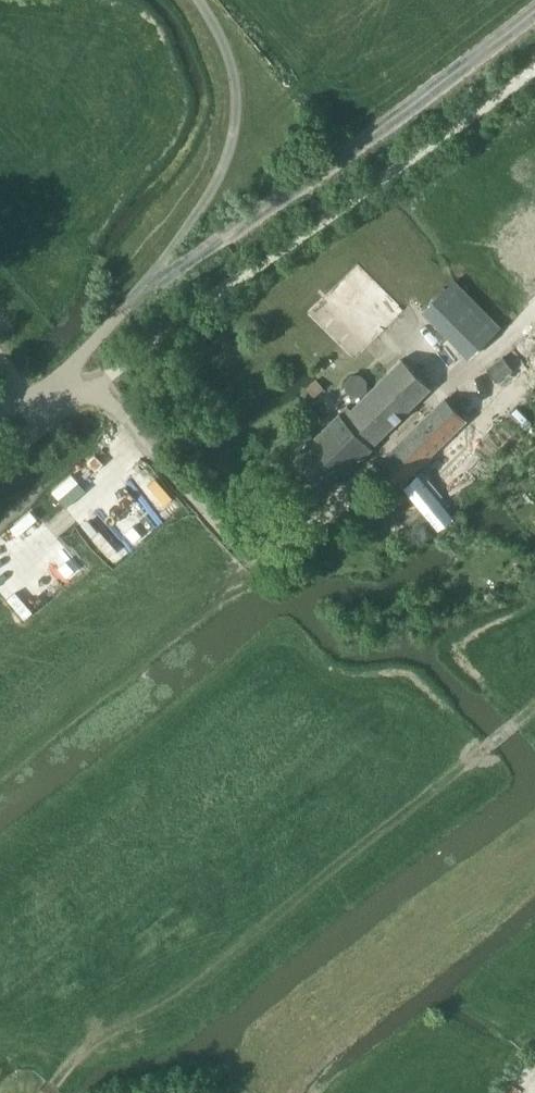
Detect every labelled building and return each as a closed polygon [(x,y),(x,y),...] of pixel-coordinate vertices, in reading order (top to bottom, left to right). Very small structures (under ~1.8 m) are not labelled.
[(351,339),(389,301),(369,280),(331,319),(351,339)] [(426,315),(469,356),(498,327),(456,285),(426,315)] [(488,369),(504,390),(520,378),(519,377),(532,368),(516,348),(488,369)] [(296,457),(329,489),(431,388),(401,359),(352,408),(348,405),(296,457)] [(346,390),(352,395),(361,395),(367,389),(367,380),(361,375),(352,375),(346,381),(346,390)] [(383,460),(403,480),(464,419),(444,399),(383,460)] [(446,509),(524,432),(510,418),(489,438),(475,424),(420,478),(417,474),(404,487),(439,529),(452,516),(446,509)]
